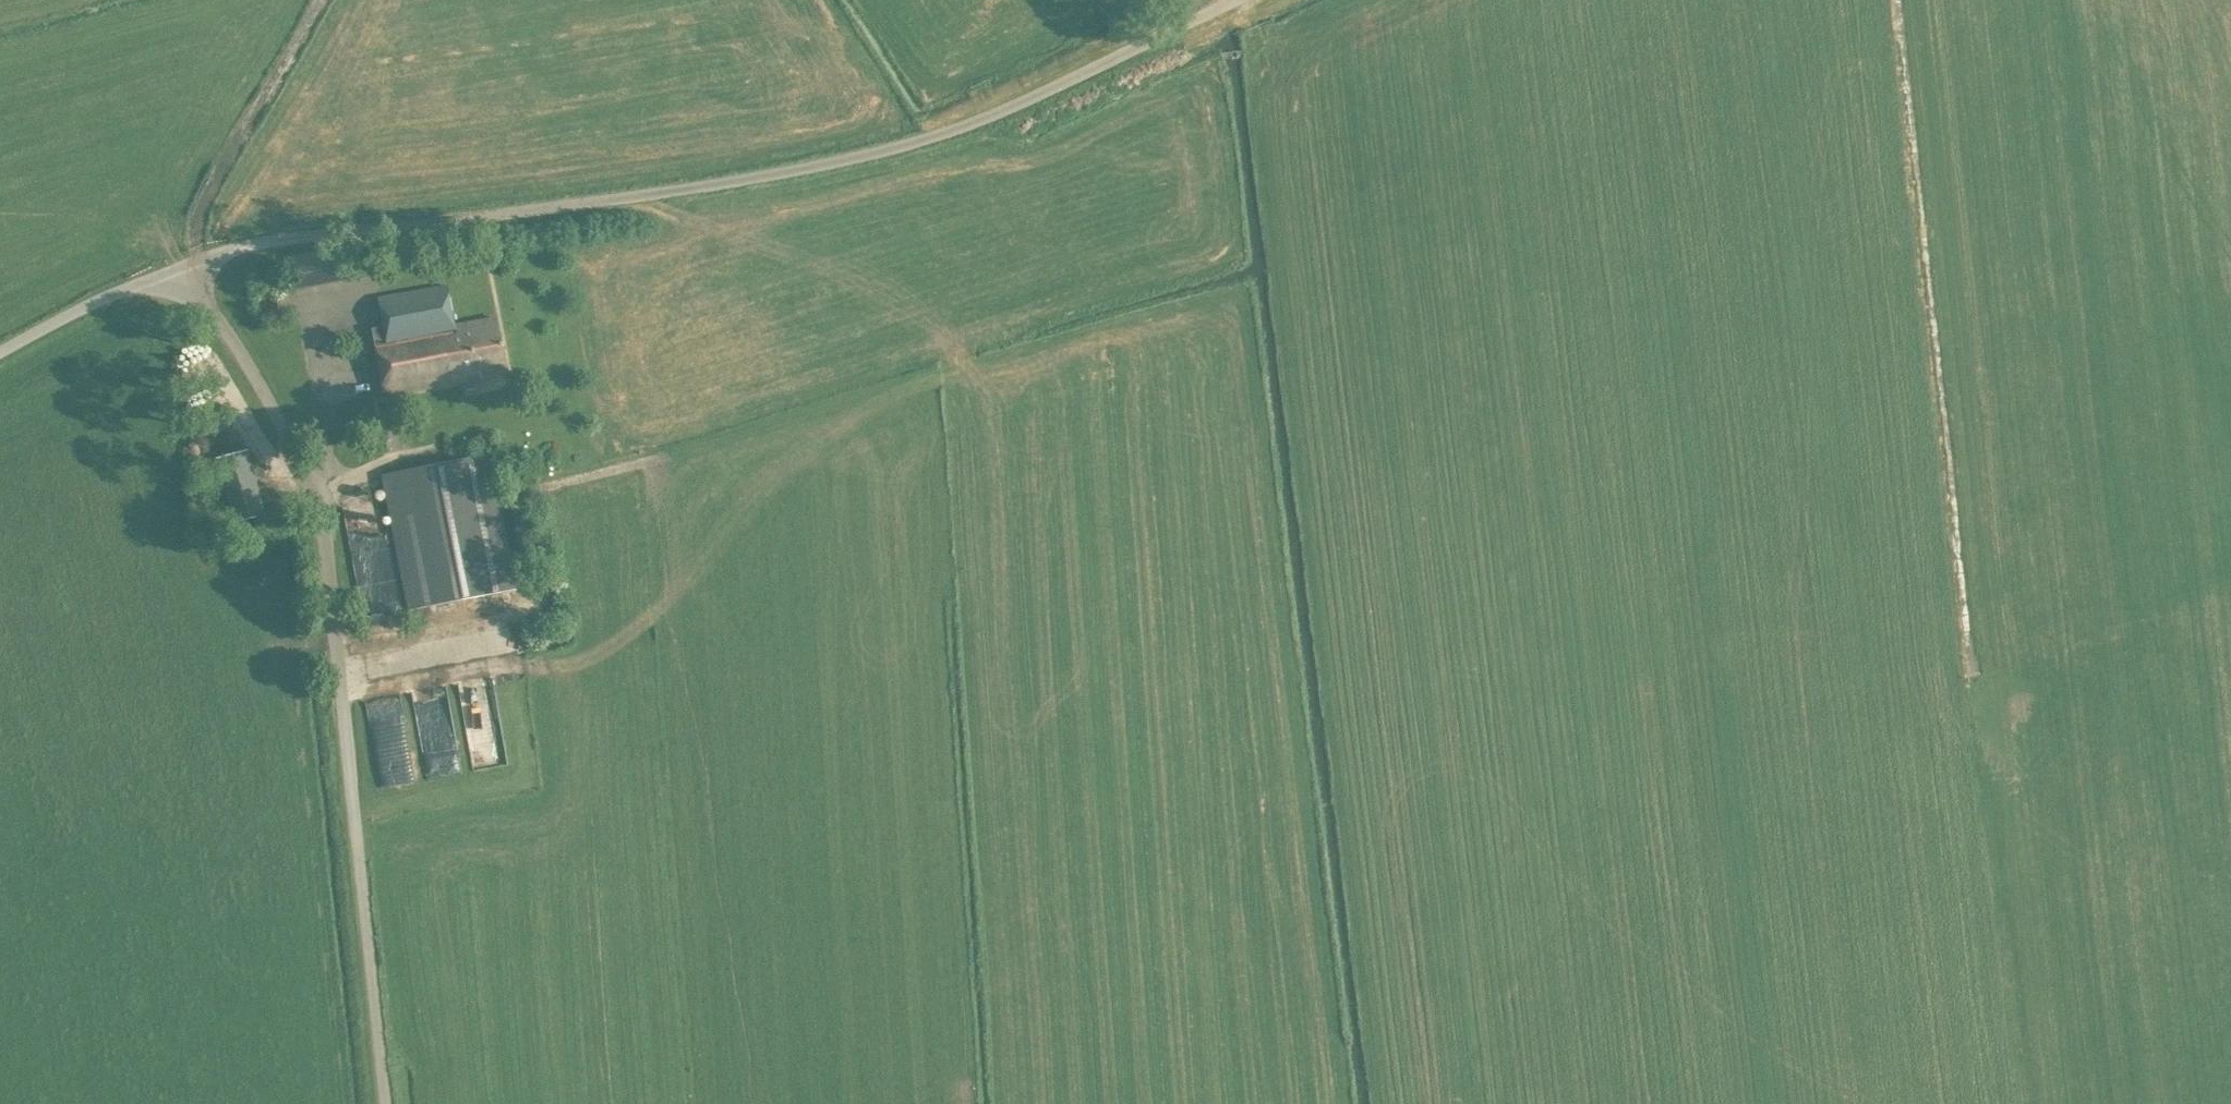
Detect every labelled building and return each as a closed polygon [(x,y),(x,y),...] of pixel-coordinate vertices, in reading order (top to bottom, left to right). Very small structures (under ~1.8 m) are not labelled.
[(444,283),(375,297),(380,324),(369,326),(382,393),(506,369),(495,315),(452,323),(444,283)] [(214,456),(231,521),(263,512),(245,448),(214,456)] [(487,452),(379,473),(406,608),(514,587),(487,452)] [(416,769),(415,744),(391,746),(392,770),(416,769)]
